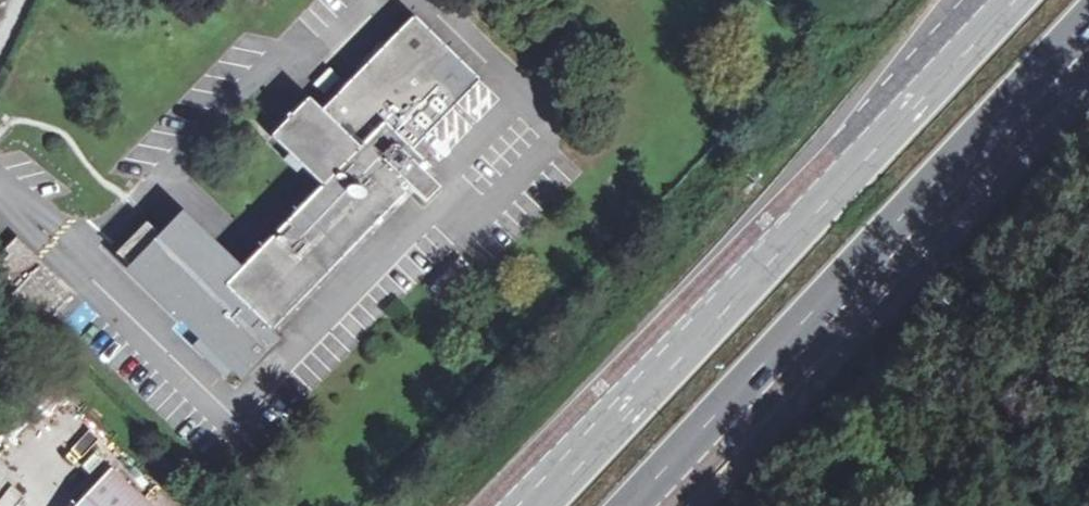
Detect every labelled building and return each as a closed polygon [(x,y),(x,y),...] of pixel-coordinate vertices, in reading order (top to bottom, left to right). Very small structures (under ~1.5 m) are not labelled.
[(165,223),(165,222),(164,219),(164,218),(162,217),(161,216),(159,216),(157,217),(156,217),(154,219),(154,221),(154,222),(154,224),(156,226),(157,227),(158,227),(160,227),(162,229),(154,239),(139,225),(111,253),(196,336),(201,332),(216,347),(251,312),(268,330),(400,192),(395,186),(402,179),(425,201),(438,186),(416,165),(421,160),(412,151),(421,140),(477,81),(409,16),(320,110),(305,98),(270,136),(320,185),(232,277),(227,272),(229,269),(175,216),(166,225),(165,223)] [(26,267),(51,292),(55,287),(30,262),(26,267)] [(164,501),(125,465),(115,475),(149,505),(159,505),(164,501)] [(104,476),(76,505),(136,505),(104,476)]
